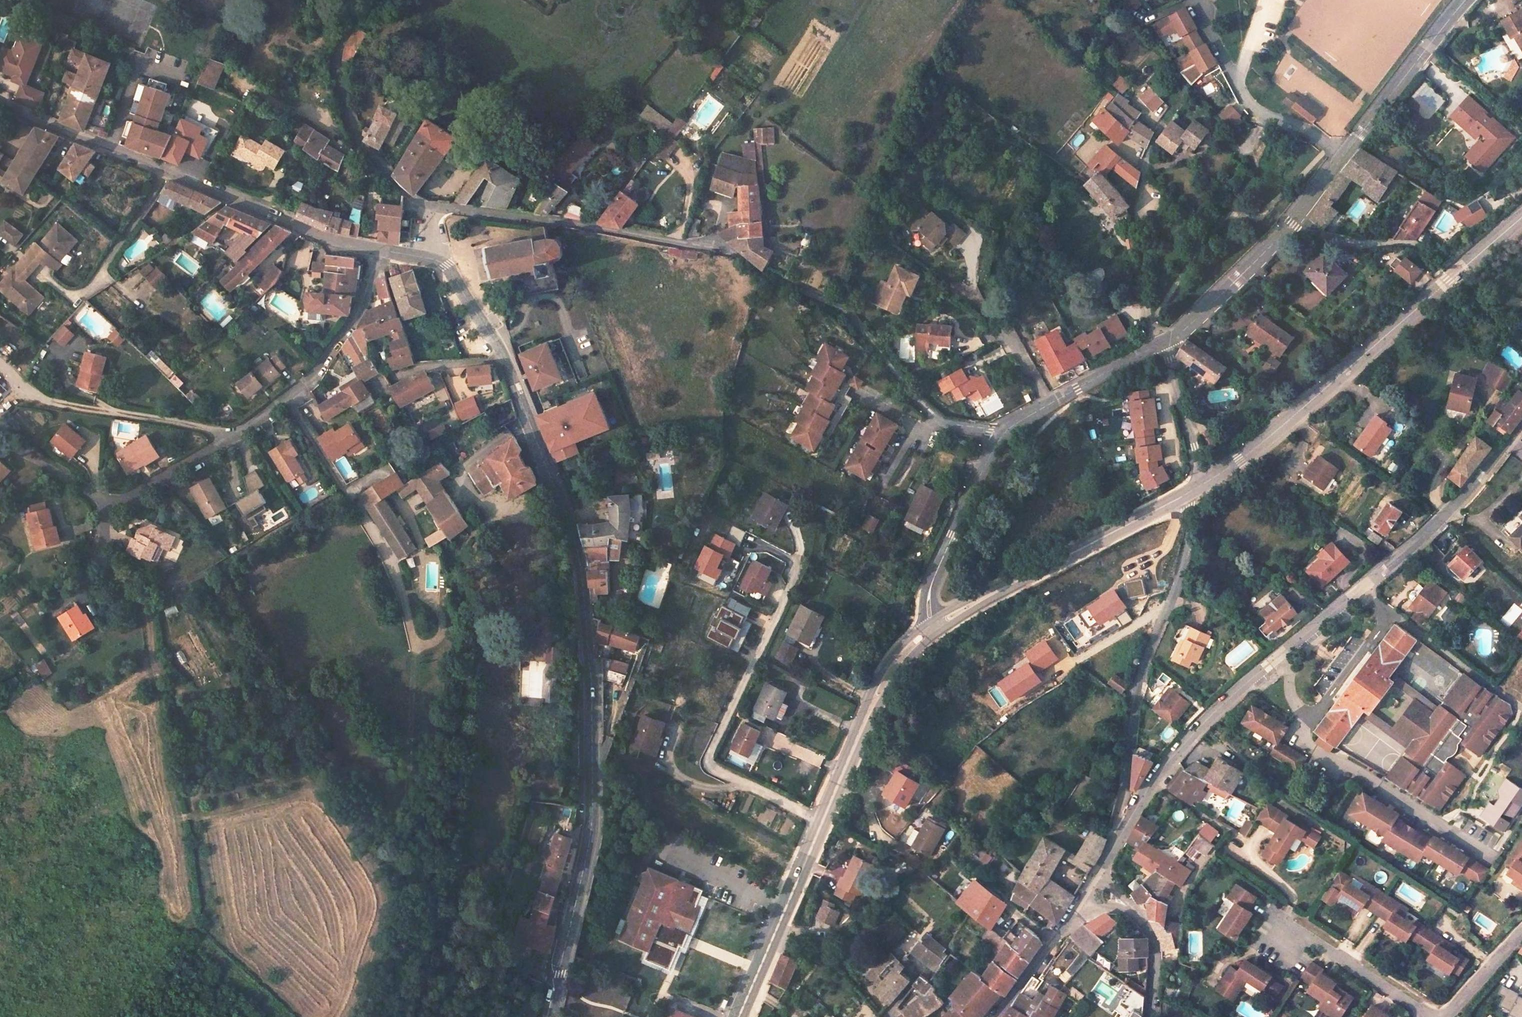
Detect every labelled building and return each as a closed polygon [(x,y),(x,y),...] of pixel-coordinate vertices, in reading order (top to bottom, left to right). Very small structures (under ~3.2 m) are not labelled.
[(1140,7),(1134,0),(1126,0),(1119,6),(1129,17),(1140,7)] [(1515,6),(1518,12),(1502,21),(1508,31),(1511,29),(1521,49),(1521,2),(1515,6)] [(1196,30),(1184,8),(1167,18),(1172,27),(1174,32),(1177,30),(1182,39),(1194,31),(1196,30)] [(761,16),(757,13),(749,24),(753,28),(761,16)] [(1167,18),(1153,26),(1159,37),(1167,32),(1166,30),(1172,27),(1167,18)] [(367,34),(356,27),(343,51),(342,58),(344,60),(350,63),(367,34)] [(1190,53),(1202,46),(1194,31),(1182,39),(1190,53)] [(28,38),(20,34),(13,51),(10,58),(2,55),(0,59),(0,70),(15,76),(27,81),(43,44),(34,40),(33,36),(28,38)] [(1198,67),(1202,75),(1217,66),(1205,44),(1202,46),(1190,53),(1193,64),(1195,68),(1198,67)] [(10,58),(13,51),(5,47),(2,55),(10,58)] [(111,63),(74,48),(70,57),(82,62),(85,63),(81,70),(79,76),(68,71),(64,80),(72,83),(73,80),(77,81),(75,84),(61,120),(84,129),(97,98),(95,97),(92,92),(93,90),(100,87),(101,88),(111,63)] [(1190,53),(1171,64),(1180,73),(1188,68),(1187,67),(1193,64),(1190,53)] [(225,64),(210,58),(199,82),(214,89),(214,88),(225,64)] [(1519,67),(1515,61),(1507,78),(1512,80),(1519,67)] [(1521,72),(1519,67),(1512,80),(1516,82),(1521,72)] [(23,84),(26,85),(27,81),(15,76),(13,80),(23,84)] [(1114,85),(1123,93),(1131,83),(1121,76),(1114,85)] [(148,84),(165,90),(168,83),(150,77),(148,84)] [(148,84),(141,82),(131,111),(138,114),(135,121),(130,137),(128,144),(163,156),(173,134),(158,129),(153,127),(155,120),(160,122),(170,92),(165,90),(148,84)] [(26,85),(23,84),(16,99),(39,108),(45,93),(26,85)] [(101,88),(100,87),(93,90),(92,92),(95,97),(97,98),(101,88)] [(1162,101),(1150,88),(1140,98),(1152,110),(1162,101)] [(1114,96),(1109,91),(1105,96),(1110,101),(1114,96)] [(1292,93),(1285,101),(1290,105),(1297,97),(1292,93)] [(1140,111),(1127,102),(1128,101),(1118,95),(1116,97),(1105,111),(1127,132),(1129,135),(1145,146),(1150,135),(1153,132),(1151,131),(1135,119),(1140,111)] [(1322,110),(1303,95),(1300,98),(1320,113),(1322,110)] [(1448,122),(1469,98),(1468,96),(1446,120),(1448,122)] [(1293,107),(1299,99),(1297,97),(1290,105),(1293,107)] [(1320,113),(1300,98),(1299,99),(1293,107),(1313,122),(1320,113)] [(1461,125),(1475,138),(1481,132),(1492,142),(1486,148),(1479,141),(1466,156),(1483,171),(1507,146),(1497,137),(1504,129),(1492,119),(1491,121),(1484,115),(1486,113),(1469,98),(1448,122),(1457,130),(1461,125)] [(399,113),(385,105),(370,133),(364,130),(365,135),(368,137),(366,140),(380,148),(384,141),(399,113)] [(658,113),(649,106),(640,115),(650,122),(658,113)] [(1242,116),(1233,106),(1220,117),(1234,131),(1242,124),(1238,119),(1242,116)] [(1105,111),(1103,109),(1094,119),(1119,142),(1127,132),(1105,111)] [(392,145),(406,118),(399,113),(384,141),(392,145)] [(673,125),(658,113),(650,122),(666,134),(672,126),(673,125)] [(1190,127),(1175,116),(1171,121),(1186,132),(1190,127)] [(685,122),(679,117),(673,125),(672,126),(678,131),(685,122)] [(130,137),(135,121),(128,119),(123,135),(130,137)] [(457,139),(428,119),(396,172),(416,193),(457,139)] [(1186,132),(1171,121),(1157,140),(1172,152),(1176,147),(1182,138),(1189,143),(1195,147),(1203,137),(1208,130),(1195,120),(1190,127),(1186,132)] [(316,130),(305,124),(295,141),(319,159),(339,170),(345,155),(328,145),(330,140),(316,130)] [(678,131),(672,126),(666,134),(672,139),(678,131)] [(23,193),(32,180),(34,176),(46,157),(56,140),(58,137),(36,128),(15,161),(8,173),(0,169),(0,179),(23,193)] [(1497,137),(1507,146),(1513,138),(1504,129),(1497,137)] [(772,130),(755,130),(756,142),(760,142),(763,142),(772,141),(772,130)] [(595,146),(585,134),(570,147),(571,148),(558,158),(561,161),(553,170),(557,174),(563,180),(570,171),(568,169),(583,154),(585,157),(595,146)] [(672,139),(666,134),(654,150),(666,159),(677,143),(672,139)] [(245,157),(254,162),(254,163),(254,165),(254,166),(254,168),(256,169),(257,170),(259,171),(260,171),(262,170),(264,169),(266,164),(275,169),(285,151),(267,140),(264,147),(243,135),(236,148),(247,154),(245,157)] [(1189,143),(1182,138),(1176,147),(1178,149),(1181,145),(1185,148),(1189,143)] [(752,143),(742,144),(743,157),(757,160),(756,142),(752,143)] [(76,144),(60,168),(75,180),(82,170),(89,175),(95,167),(88,161),(95,152),(76,144)] [(1113,151),(1106,145),(1086,165),(1096,175),(1100,171),(1099,170),(1113,151)] [(247,154),(236,148),(234,152),(245,158),(245,157),(247,154)] [(1397,173),(1361,149),(1342,172),(1351,179),(1352,179),(1353,177),(1365,184),(1364,186),(1373,191),(1369,197),(1370,198),(1377,202),(1397,173)] [(1136,169),(1113,151),(1099,170),(1100,171),(1096,175),(1086,184),(1114,218),(1127,207),(1128,205),(1103,176),(1112,168),(1136,187),(1140,172),(1136,169)] [(743,157),(724,152),(719,165),(739,172),(758,173),(757,160),(743,157)] [(612,157),(607,153),(602,160),(607,163),(612,157)] [(3,154),(0,160),(0,169),(8,173),(15,161),(3,154)] [(585,157),(583,154),(568,169),(570,171),(585,157)] [(205,162),(188,155),(182,169),(199,176),(205,162)] [(519,179),(486,158),(454,203),(466,204),(485,177),(491,180),(479,205),(491,206),(505,208),(519,179)] [(739,172),(719,165),(711,188),(732,195),(736,185),(741,185),(742,212),(729,214),(731,226),(742,222),(743,222),(761,221),(759,193),(758,173),(739,172)] [(1351,179),(1342,172),(1328,188),(1324,195),(1334,202),(1351,179)] [(563,180),(557,174),(553,182),(556,184),(556,183),(567,191),(570,186),(563,180)] [(1234,181),(1229,177),(1225,182),(1230,186),(1234,181)] [(1365,184),(1353,177),(1352,179),(1364,187),(1363,189),(1369,197),(1373,191),(1364,186),(1365,184)] [(176,199),(206,213),(222,202),(170,180),(162,192),(159,196),(159,200),(163,202),(165,202),(166,200),(167,201),(173,203),(176,199)] [(1225,182),(1222,181),(1219,184),(1227,190),(1230,186),(1225,182)] [(567,191),(556,183),(556,184),(537,213),(547,214),(568,191),(567,191)] [(629,183),(622,192),(627,196),(634,186),(629,183)] [(1441,201),(1426,191),(1419,201),(1418,200),(1400,227),(1401,228),(1393,240),(1414,240),(1441,201)] [(627,196),(622,192),(599,223),(620,227),(638,204),(627,196)] [(341,212),(334,210),(334,212),(328,231),(329,231),(348,235),(358,237),(358,235),(361,222),(363,206),(363,198),(365,195),(358,193),(349,220),(339,218),(341,212)] [(1334,202),(1324,195),(1321,202),(1311,220),(1316,224),(1329,208),(1334,202)] [(1480,199),(1455,212),(1465,230),(1490,216),(1480,199)] [(317,208),(303,202),(297,217),(328,231),(334,212),(322,210),(317,208)] [(403,206),(380,203),(378,218),(380,219),(377,239),(390,242),(390,243),(398,243),(399,237),(400,230),(402,214),(403,206)] [(583,209),(571,204),(561,217),(576,219),(583,209)] [(272,224),(227,206),(194,232),(216,245),(217,241),(215,240),(222,229),(226,223),(230,225),(245,232),(258,238),(272,224)] [(931,215),(923,208),(918,214),(926,220),(931,215)] [(1337,212),(1329,208),(1316,224),(1322,230),(1337,212)] [(1343,216),(1337,212),(1322,230),(1326,232),(1335,235),(1343,216)] [(950,227),(933,213),(931,215),(926,220),(918,214),(916,213),(906,224),(912,230),(920,229),(927,235),(922,241),(932,249),(938,242),(939,241),(944,236),(947,239),(954,245),(964,233),(953,223),(950,227)] [(698,221),(693,219),(687,237),(688,237),(692,237),(698,221)] [(5,221),(0,228),(0,235),(15,245),(23,235),(5,221)] [(742,222),(717,232),(719,235),(721,237),(726,241),(736,238),(760,236),(762,236),(763,234),(761,221),(743,222),(742,222)] [(76,240),(56,223),(38,245),(36,243),(25,255),(33,263),(39,262),(41,260),(54,271),(60,264),(57,262),(76,240)] [(230,225),(226,223),(222,229),(226,232),(230,225)] [(291,232),(277,225),(276,226),(269,234),(267,232),(264,235),(266,236),(246,254),(236,263),(238,264),(226,277),(231,281),(232,282),(234,283),(236,284),(237,284),(239,284),(240,284),(241,284),(242,283),(243,283),(244,282),(245,282),(250,277),(247,274),(291,232)] [(534,238),(485,248),(492,278),(539,268),(541,276),(555,273),(553,262),(555,261),(558,260),(559,258),(561,256),(562,254),(562,251),(562,249),(562,247),(561,244),(560,242),(559,241),(557,239),(555,238),(552,238),(550,238),(548,238),(545,228),(533,230),(534,238)] [(410,231),(400,230),(399,237),(410,238),(410,231)] [(258,238),(245,232),(226,253),(236,260),(247,250),(247,249),(258,238)] [(812,235),(805,233),(801,244),(808,246),(812,235)] [(736,238),(726,241),(731,244),(734,247),(760,245),(760,236),(736,238)] [(947,239),(944,236),(939,241),(942,244),(947,239)] [(299,238),(293,268),(310,271),(316,242),(299,238)] [(772,252),(760,245),(734,247),(762,268),(772,252)] [(698,253),(682,249),(681,257),(696,260),(698,253)] [(1344,274),(1324,253),(1305,271),(1313,279),(1316,277),(1329,290),(1344,274)] [(1362,259),(1356,254),(1352,258),(1358,263),(1362,259)] [(33,263),(25,255),(20,261),(27,268),(28,275),(39,262),(33,263)] [(356,260),(328,255),(327,264),(326,272),(338,273),(339,266),(355,268),(356,262),(356,260)] [(1057,260),(1049,255),(1045,262),(1053,267),(1057,260)] [(1394,269),(1401,262),(1396,257),(1389,265),(1394,269)] [(1401,262),(1394,269),(1410,282),(1420,270),(1404,258),(1401,262)] [(20,261),(0,283),(0,290),(27,314),(42,297),(34,291),(33,292),(28,288),(29,286),(22,280),(28,275),(27,268),(20,261)] [(169,281),(150,262),(139,272),(157,292),(169,281)] [(327,264),(314,262),(313,271),(326,272),(327,264)] [(282,271),(275,265),(259,284),(266,292),(278,281),(282,271)] [(338,273),(326,272),(325,294),(351,296),(355,268),(339,266),(338,273)] [(916,274),(896,266),(888,284),(885,282),(876,302),(887,307),(890,302),(899,306),(903,298),(901,295),(903,292),(909,295),(913,285),(911,284),(916,274)] [(421,293),(414,270),(391,278),(405,319),(426,312),(419,293),(421,293)] [(231,281),(226,277),(223,280),(231,289),(236,284),(234,283),(232,282),(231,281)] [(1329,290),(1316,277),(1313,279),(1326,292),(1329,290)] [(390,296),(386,278),(383,279),(377,280),(381,298),(390,296)] [(549,279),(550,289),(560,288),(560,279),(549,279)] [(885,282),(882,281),(873,301),(876,302),(885,282)] [(36,288),(32,284),(29,286),(28,288),(33,292),(34,291),(36,288)] [(325,294),(307,293),(306,299),(305,301),(306,303),(308,311),(349,314),(351,296),(325,294)] [(392,301),(391,296),(390,296),(381,298),(382,305),(392,301)] [(398,317),(392,301),(370,310),(367,311),(358,327),(358,329),(365,328),(365,326),(381,320),(382,323),(398,317)] [(899,306),(890,302),(887,307),(897,312),(899,306)] [(1107,342),(1125,332),(1116,315),(1097,325),(1099,328),(1083,337),(1087,344),(1092,353),(1109,344),(1107,342)] [(1292,339),(1261,315),(1249,331),(1280,354),(1292,339)] [(411,354),(399,317),(398,317),(382,323),(381,320),(365,326),(365,328),(366,331),(367,340),(368,340),(369,340),(393,331),(396,342),(392,344),(396,357),(390,359),(393,368),(413,363),(411,354)] [(74,334),(63,324),(53,335),(64,345),(74,334)] [(930,326),(918,325),(916,344),(918,347),(928,348),(929,341),(940,342),(939,349),(949,350),(951,326),(930,324),(930,326)] [(366,331),(365,328),(358,329),(356,330),(343,347),(342,348),(352,364),(357,362),(358,366),(368,359),(368,356),(367,344),(367,343),(366,342),(367,341),(367,340),(366,331)] [(127,341),(116,329),(108,337),(120,348),(127,341)] [(1056,329),(1035,341),(1052,374),(1083,358),(1078,349),(1075,343),(1065,347),(1056,329)] [(532,350),(527,333),(508,338),(513,357),(519,355),(532,350)] [(1508,337),(1503,333),(1495,342),(1501,346),(1508,337)] [(1073,339),(1075,343),(1078,349),(1087,344),(1083,337),(1082,334),(1073,339)] [(1226,368),(1187,340),(1178,355),(1215,382),(1226,368)] [(377,353),(372,341),(370,342),(370,343),(369,344),(368,344),(367,344),(368,356),(377,353)] [(459,351),(456,343),(450,345),(441,348),(444,357),(459,351)] [(562,381),(549,343),(532,350),(519,355),(531,393),(562,381)] [(792,434),(814,447),(818,440),(816,439),(820,432),(818,431),(821,425),(819,424),(828,409),(830,410),(834,403),(829,400),(832,394),(830,393),(839,378),(841,379),(845,373),(837,369),(841,361),(843,363),(848,356),(825,343),(817,357),(821,360),(806,387),(813,391),(796,418),(800,420),(792,434)] [(105,358),(87,352),(77,385),(96,391),(101,374),(105,358)] [(1269,355),(1262,363),(1271,369),(1277,361),(1269,355)] [(271,362),(278,371),(285,366),(277,357),(271,362)] [(379,372),(370,358),(368,359),(358,366),(354,369),(358,377),(361,381),(362,382),(379,372)] [(271,362),(269,360),(238,384),(248,397),(256,390),(263,385),(264,386),(280,373),(278,371),(271,362)] [(1514,377),(1497,364),(1487,382),(1505,392),(1514,377)] [(491,367),(468,369),(469,386),(493,384),(491,367)] [(990,391),(982,376),(976,379),(970,376),(967,379),(961,369),(939,382),(944,392),(952,388),(958,399),(968,393),(972,395),(975,400),(990,391)] [(434,388),(426,372),(410,381),(409,378),(391,388),(401,406),(434,388)] [(104,375),(101,374),(96,391),(100,392),(104,375)] [(171,381),(181,388),(185,381),(175,374),(171,381)] [(1476,379),(1457,374),(1450,402),(1461,404),(1460,409),(1468,411),(1476,379)] [(361,381),(358,377),(346,385),(350,385),(351,387),(361,381)] [(863,381),(856,377),(852,384),(859,388),(863,381)] [(369,395),(362,382),(361,381),(351,387),(350,385),(346,385),(340,388),(343,392),(352,405),(369,395)] [(1146,398),(1145,389),(1131,390),(1132,399),(1146,398)] [(1501,399),(1487,420),(1493,425),(1496,422),(1510,432),(1521,415),(1521,393),(1519,391),(1508,405),(1501,399)] [(343,392),(319,406),(326,420),(352,405),(343,392)] [(610,428),(596,393),(538,416),(552,450),(574,442),(610,428)] [(374,403),(369,395),(352,405),(357,413),(374,403)] [(1157,425),(1154,397),(1146,398),(1132,399),(1131,400),(1134,428),(1136,428),(1149,426),(1157,425)] [(478,399),(461,407),(468,421),(485,412),(478,399)] [(376,406),(374,403),(357,413),(359,416),(376,406)] [(896,424),(878,414),(875,420),(873,419),(866,431),(868,432),(858,449),(857,448),(850,460),(851,460),(847,467),(865,477),(869,471),(872,474),(880,461),(876,458),(885,443),(889,445),(897,432),(893,430),(896,424)] [(1387,423),(1376,416),(1355,445),(1366,453),(1370,446),(1376,451),(1391,430),(1385,425),(1387,423)] [(330,425),(316,434),(332,460),(346,450),(349,454),(355,449),(350,441),(357,436),(346,419),(332,428),(330,425)] [(86,442),(65,424),(52,440),(72,457),(86,442)] [(447,431),(444,425),(428,433),(431,440),(447,431)] [(1149,426),(1136,428),(1138,446),(1151,444),(1149,426)] [(1209,430),(1203,433),(1209,444),(1215,441),(1209,430)] [(159,456),(147,436),(117,454),(126,470),(143,460),(145,464),(159,456)] [(357,436),(350,441),(355,449),(363,444),(357,436)] [(1491,446),(1477,436),(1450,477),(1460,486),(1461,485),(1491,446)] [(522,450),(514,438),(471,472),(484,494),(502,482),(510,498),(527,488),(526,486),(536,480),(531,467),(526,465),(520,454),(522,450)] [(295,449),(289,440),(269,452),(288,482),(297,476),(303,472),(304,472),(294,457),(291,451),(295,449)] [(574,442),(552,450),(556,462),(576,454),(573,447),(576,446),(574,442)] [(1138,446),(1136,446),(1138,460),(1139,460),(1152,459),(1161,458),(1159,443),(1151,444),(1138,446)] [(431,450),(426,444),(421,448),(426,453),(431,450)] [(1376,451),(1370,446),(1366,453),(1372,457),(1376,451)] [(435,455),(431,450),(426,453),(431,459),(435,455)] [(346,455),(334,461),(344,480),(356,474),(346,455)] [(1338,469),(1320,455),(1306,475),(1324,489),(1338,469)] [(0,459),(0,481),(11,470),(0,459)] [(1152,459),(1139,460),(1142,475),(1153,468),(1152,459)] [(145,464),(143,460),(126,470),(129,474),(145,464)] [(574,461),(562,466),(565,473),(577,468),(574,461)] [(441,462),(430,469),(437,480),(449,472),(441,462)] [(1168,477),(1161,464),(1153,468),(1142,475),(1141,475),(1148,488),(1168,477)] [(264,485),(255,469),(243,476),(248,495),(235,502),(252,529),(259,525),(254,516),(266,509),(263,504),(255,490),(258,489),(264,485)] [(437,480),(430,469),(404,485),(397,490),(401,498),(417,488),(419,492),(437,480)] [(1376,474),(1369,469),(1365,475),(1372,480),(1376,474)] [(307,479),(303,472),(297,476),(301,483),(307,479)] [(404,485),(396,472),(372,488),(360,495),(368,508),(383,498),(397,490),(404,485)] [(220,497),(210,478),(191,488),(207,518),(223,510),(217,499),(220,497)] [(437,480),(419,492),(429,505),(446,491),(437,480)] [(943,495),(923,485),(906,519),(909,520),(924,528),(926,529),(931,519),(929,518),(931,514),(933,515),(943,495)] [(255,490),(263,504),(266,502),(258,489),(255,490)] [(468,524),(446,491),(429,505),(427,506),(443,528),(449,535),(450,538),(468,524)] [(788,505),(765,493),(752,518),(775,529),(788,505)] [(629,495),(610,497),(611,513),(613,512),(614,521),(611,522),(592,525),(579,525),(585,547),(586,547),(608,546),(610,536),(628,540),(631,510),(629,495)] [(228,507),(222,496),(220,497),(217,499),(223,510),(228,507)] [(610,497),(593,500),(595,508),(610,505),(610,497)] [(416,549),(383,498),(368,508),(401,558),(409,553),(416,549)] [(1402,511),(1389,502),(1374,524),(1386,533),(1402,511)] [(45,504),(31,507),(32,513),(47,510),(45,504)] [(1504,506),(1490,517),(1499,527),(1512,516),(1504,506)] [(32,513),(28,514),(36,547),(55,543),(51,527),(53,526),(49,509),(47,510),(32,513)] [(877,520),(868,515),(863,527),(871,531),(877,520)] [(924,528),(909,520),(905,527),(921,534),(924,528)] [(161,529),(144,521),(142,525),(153,531),(155,528),(160,530),(161,529)] [(1510,537),(1520,547),(1521,546),(1521,524),(1510,537)] [(153,531),(142,525),(135,539),(133,538),(127,551),(141,558),(143,555),(154,560),(161,545),(163,547),(166,548),(172,536),(160,530),(155,528),(153,531)] [(53,526),(51,527),(55,543),(60,542),(56,526),(53,526)] [(449,535),(443,528),(427,539),(431,546),(449,535)] [(1383,538),(1373,531),(1368,538),(1378,545),(1383,538)] [(450,538),(449,535),(431,546),(437,555),(455,544),(450,538)] [(608,546),(586,547),(588,562),(588,572),(592,602),(598,602),(597,593),(610,593),(607,558),(619,559),(620,558),(627,559),(630,541),(610,536),(608,546)] [(1349,561),(1332,542),(1318,555),(1323,559),(1309,571),(1322,586),(1349,561)] [(163,547),(161,545),(154,560),(156,561),(163,547)] [(1481,560),(1466,547),(1450,565),(1464,578),(1481,560)] [(676,556),(669,553),(666,560),(673,563),(676,556)] [(1323,559),(1318,555),(1305,567),(1309,571),(1323,559)] [(758,593),(770,570),(754,562),(747,576),(743,574),(735,589),(751,597),(754,591),(758,593)] [(1204,581),(1192,572),(1187,578),(1186,581),(1197,590),(1204,581)] [(1143,578),(1126,582),(1129,599),(1147,595),(1143,578)] [(1414,602),(1412,605),(1414,607),(1413,609),(1417,612),(1414,616),(1415,617),(1414,619),(1418,622),(1420,620),(1421,621),(1428,610),(1430,612),(1445,592),(1435,585),(1430,581),(1424,589),(1419,595),(1414,602)] [(1282,595),(1276,587),(1255,604),(1261,612),(1282,595)] [(1409,598),(1414,602),(1419,595),(1424,589),(1421,587),(1417,592),(1415,590),(1412,591),(1409,595),(1409,598)] [(1114,591),(1079,613),(1090,631),(1115,615),(1123,627),(1133,620),(1114,591)] [(1468,599),(1460,592),(1452,601),(1461,608),(1468,599)] [(1296,612),(1282,595),(1261,612),(1268,620),(1259,627),(1267,636),(1268,635),(1275,629),(1284,622),(1289,618),(1296,612)] [(735,650),(753,607),(731,598),(727,607),(720,604),(706,638),(735,650)] [(85,616),(78,605),(59,616),(74,640),(90,630),(89,628),(82,618),(85,616)] [(802,606),(790,630),(787,629),(781,641),(784,642),(776,658),(789,665),(797,649),(793,647),(798,638),(806,642),(815,625),(818,626),(823,617),(802,606)] [(94,626),(87,615),(85,616),(82,618),(89,628),(94,626)] [(1292,623),(1289,618),(1284,622),(1287,627),(1292,623)] [(640,636),(600,622),(596,641),(619,646),(636,651),(640,636)] [(818,626),(815,625),(806,642),(804,646),(811,650),(822,628),(818,626)] [(1183,630),(1177,641),(1181,643),(1177,652),(1181,654),(1177,661),(1188,666),(1191,659),(1196,661),(1203,645),(1208,636),(1185,625),(1183,630)] [(1416,640),(1396,625),(1314,732),(1335,747),(1361,713),(1364,709),(1369,713),(1370,712),(1393,682),(1388,677),(1391,673),(1416,640)] [(1440,635),(1428,626),(1424,631),(1436,640),(1440,635)] [(1278,632),(1275,629),(1268,635),(1270,639),(1278,632)] [(1058,658),(1046,641),(1027,653),(1032,660),(1006,678),(1018,696),(1045,678),(1040,670),(1058,658)] [(563,644),(551,644),(551,659),(557,658),(557,653),(563,654),(563,644)] [(601,677),(607,678),(612,679),(621,685),(628,664),(611,659),(600,658),(601,677)] [(42,661),(41,660),(34,664),(38,671),(45,667),(45,666),(42,661)] [(1438,709),(1391,673),(1388,677),(1393,682),(1416,699),(1429,709),(1435,714),(1438,709)] [(1435,714),(1412,743),(1408,749),(1406,751),(1386,778),(1440,809),(1461,780),(1443,766),(1445,764),(1449,761),(1454,756),(1456,753),(1457,750),(1458,747),(1459,744),(1461,742),(1479,755),(1510,714),(1507,704),(1480,687),(1463,674),(1440,706),(1435,714)] [(1128,685),(1116,675),(1110,682),(1122,692),(1128,685)] [(786,693),(766,683),(755,709),(766,715),(774,719),(775,716),(781,702),(786,693)] [(1169,686),(1152,707),(1171,723),(1189,703),(1169,686)] [(1416,699),(1393,729),(1412,743),(1435,714),(1429,709),(1416,699)] [(788,705),(781,702),(775,716),(782,719),(788,705)] [(1241,723),(1275,744),(1268,755),(1289,767),(1297,772),(1305,759),(1278,742),(1286,728),(1251,706),(1241,723)] [(766,715),(755,709),(751,716),(763,722),(766,715)] [(1393,729),(1370,712),(1369,713),(1364,709),(1361,713),(1408,749),(1412,743),(1393,729)] [(656,742),(663,722),(642,714),(631,745),(652,753),(656,742)] [(1187,727),(1182,723),(1176,728),(1182,732),(1187,727)] [(760,732),(743,724),(731,748),(748,756),(760,732)] [(1317,742),(1326,748),(1329,743),(1320,738),(1317,742)] [(1154,762),(1136,753),(1132,787),(1137,790),(1154,762)] [(1227,763),(1220,758),(1212,770),(1210,773),(1206,770),(1207,768),(1197,762),(1187,770),(1208,781),(1230,793),(1243,773),(1235,768),(1227,763)] [(1230,760),(1229,760),(1227,763),(1235,768),(1237,765),(1233,763),(1234,762),(1231,759),(1230,760)] [(893,773),(907,781),(914,770),(900,762),(893,773)] [(1186,769),(1183,767),(1168,786),(1172,789),(1186,769)] [(1187,770),(1186,769),(1172,789),(1191,804),(1196,797),(1191,794),(1195,788),(1200,791),(1201,792),(1205,785),(1208,781),(1187,770)] [(1521,805),(1521,789),(1505,777),(1497,789),(1499,797),(1494,805),(1489,801),(1483,811),(1487,814),(1484,819),(1504,832),(1510,822),(1501,816),(1502,813),(1514,816),(1521,805)] [(1230,793),(1208,781),(1205,785),(1212,788),(1211,790),(1226,798),(1230,793)] [(1200,791),(1195,788),(1191,794),(1196,797),(1200,791)] [(1400,849),(1406,854),(1417,861),(1423,853),(1455,874),(1458,870),(1480,884),(1489,871),(1467,856),(1434,835),(1432,839),(1398,817),(1401,812),(1367,790),(1353,812),(1364,820),(1369,823),(1376,827),(1386,834),(1384,839),(1393,845),(1400,849)] [(1173,799),(1163,791),(1158,799),(1168,807),(1173,799)] [(1287,814),(1267,807),(1260,818),(1271,827),(1274,822),(1281,826),(1264,854),(1275,861),(1281,851),(1285,854),(1297,834),(1309,841),(1312,837),(1317,840),(1321,834),(1302,823),(1301,826),(1286,817),(1287,814)] [(1156,825),(1143,816),(1128,841),(1140,848),(1145,841),(1146,842),(1158,826),(1156,825)] [(944,830),(928,820),(913,847),(929,856),(944,830)] [(1252,825),(1245,821),(1239,832),(1246,836),(1252,825)] [(1274,822),(1271,827),(1278,831),(1281,826),(1274,822)] [(1218,833),(1207,824),(1199,833),(1208,840),(1211,843),(1218,833)] [(1103,837),(1093,830),(1077,856),(1093,866),(1102,853),(1106,839),(1103,837)] [(572,838),(557,833),(553,846),(548,844),(545,850),(540,849),(538,861),(547,864),(562,870),(572,873),(576,848),(569,847),(572,838)] [(1208,840),(1199,833),(1185,852),(1193,859),(1200,851),(1208,840)] [(1065,849),(1046,837),(1039,848),(1030,863),(1023,876),(1021,881),(1065,910),(1074,896),(1049,877),(1062,855),(1065,849)] [(1211,843),(1208,840),(1200,851),(1206,855),(1214,845),(1211,843)] [(1506,863),(1512,866),(1507,872),(1515,878),(1521,883),(1521,840),(1506,863)] [(1146,842),(1145,841),(1140,848),(1134,858),(1154,872),(1157,870),(1164,875),(1166,876),(1177,862),(1146,842)] [(1077,856),(1065,849),(1062,855),(1089,873),(1093,866),(1077,856)] [(1285,854),(1281,851),(1275,861),(1280,864),(1285,854)] [(915,857),(909,854),(904,862),(917,869),(920,864),(918,856),(915,857)] [(866,862),(854,856),(844,878),(842,877),(837,886),(838,886),(835,893),(852,901),(855,894),(859,896),(874,866),(873,866),(876,859),(869,856),(866,862)] [(1186,858),(1182,856),(1177,862),(1181,865),(1186,858)] [(1181,865),(1177,862),(1166,876),(1173,881),(1181,887),(1192,872),(1185,867),(1181,865)] [(1195,868),(1188,863),(1185,867),(1192,872),(1195,868)] [(562,870),(547,864),(530,921),(520,917),(514,942),(549,952),(555,926),(546,925),(562,870)] [(680,881),(650,868),(621,938),(650,950),(663,921),(691,933),(702,907),(700,906),(689,901),(695,887),(684,883),(683,884),(680,883),(680,881)] [(1147,902),(1164,875),(1157,870),(1154,872),(1132,893),(1138,904),(1140,903),(1140,905),(1143,904),(1145,908),(1148,907),(1147,902)] [(1343,874),(1339,871),(1329,885),(1333,888),(1343,874)] [(1379,908),(1387,895),(1366,882),(1364,885),(1360,891),(1349,883),(1352,880),(1343,874),(1333,888),(1340,892),(1338,896),(1360,910),(1364,904),(1366,901),(1379,908)] [(1166,876),(1164,875),(1147,902),(1148,907),(1150,919),(1159,921),(1164,926),(1164,921),(1167,904),(1165,902),(1162,901),(1163,898),(1173,881),(1166,876)] [(986,886),(977,878),(958,901),(960,903),(990,928),(1005,905),(997,898),(999,896),(986,886)] [(1352,880),(1349,883),(1360,891),(1364,885),(1353,878),(1352,880)] [(1515,878),(1512,882),(1520,888),(1521,885),(1521,883),(1515,878)] [(1065,910),(1021,881),(1015,891),(1012,899),(1028,908),(1031,904),(1052,919),(1048,926),(1051,928),(1053,929),(1065,910)] [(1256,898),(1237,885),(1228,899),(1236,904),(1219,929),(1235,939),(1252,914),(1247,911),(1256,898)] [(689,901),(700,906),(706,892),(695,887),(689,901)] [(1416,941),(1425,927),(1416,921),(1414,924),(1403,917),(1408,909),(1387,895),(1379,908),(1391,916),(1388,920),(1385,925),(1407,940),(1409,936),(1416,941)] [(833,905),(824,901),(817,918),(833,925),(838,913),(831,909),(833,905)] [(1379,908),(1366,901),(1364,904),(1376,912),(1379,908)] [(1391,916),(1379,908),(1376,912),(1388,920),(1391,916)] [(1112,928),(1103,919),(1094,921),(1086,926),(1100,938),(1112,928)] [(1159,921),(1150,919),(1162,941),(1162,950),(1179,947),(1178,924),(1164,921),(1164,926),(1159,921)] [(691,933),(663,921),(650,950),(646,959),(671,969),(681,945),(685,947),(691,933)] [(1086,926),(1084,924),(1071,937),(1076,941),(1083,948),(1091,956),(1104,941),(1100,938),(1086,926)] [(1041,938),(1028,928),(1021,935),(1012,927),(1003,938),(1008,942),(1030,960),(1043,942),(1042,941),(1041,938)] [(1429,929),(1425,927),(1416,941),(1420,944),(1429,929)] [(1003,938),(991,929),(983,940),(996,951),(992,958),(993,959),(995,961),(1008,942),(1003,938)] [(1450,943),(1429,929),(1420,944),(1432,952),(1428,958),(1449,973),(1452,969),(1459,974),(1468,960),(1459,954),(1457,957),(1449,952),(1446,950),(1450,943)] [(945,949),(927,933),(912,951),(921,959),(921,960),(935,971),(939,966),(947,956),(943,952),(945,949)] [(1146,938),(1121,939),(1122,970),(1137,970),(1137,956),(1148,956),(1148,954),(1148,939),(1146,938)] [(1083,948),(1076,941),(1071,945),(1079,952),(1083,948)] [(1030,960),(1008,942),(995,961),(1017,978),(1030,960)] [(1162,950),(1162,951),(1162,952),(1162,956),(1162,966),(1176,961),(1177,961),(1177,948),(1162,950)] [(900,962),(889,951),(883,958),(894,968),(900,962)] [(798,961),(783,954),(772,981),(787,988),(798,961)] [(910,961),(905,957),(900,962),(905,967),(909,962),(910,961)] [(894,968),(883,958),(867,976),(879,987),(894,968)] [(995,961),(993,959),(987,967),(990,968),(995,961)] [(1269,977),(1244,960),(1236,971),(1230,967),(1214,989),(1226,997),(1234,986),(1238,989),(1245,979),(1261,990),(1261,989),(1274,997),(1280,987),(1268,979),(1269,977)] [(1017,978),(995,961),(990,968),(983,977),(982,979),(1002,993),(1005,995),(1017,978)] [(905,967),(900,962),(894,968),(879,987),(876,990),(890,1003),(910,979),(902,971),(905,967)] [(914,966),(909,962),(905,967),(902,971),(910,979),(916,973),(913,970),(914,969),(913,968),(914,966)] [(1321,971),(1310,964),(1299,980),(1310,987),(1319,974),(1321,971)] [(1076,973),(1070,968),(1063,976),(1069,981),(1076,973)] [(1002,993),(982,979),(983,977),(976,972),(965,983),(964,982),(951,996),(953,997),(953,1005),(947,1011),(940,1016),(980,1016),(1002,993)] [(1319,974),(1310,987),(1307,992),(1323,1002),(1319,1009),(1331,1016),(1341,1016),(1352,999),(1338,990),(1335,994),(1331,991),(1334,987),(1335,985),(1319,974)] [(921,976),(914,985),(927,995),(903,1013),(907,1016),(923,1016),(925,1016),(926,1015),(943,1002),(935,987),(921,976)] [(1146,990),(1132,980),(1129,985),(1135,989),(1142,995),(1146,990)] [(1079,995),(1065,985),(1060,991),(1075,1001),(1079,995)] [(1238,989),(1234,986),(1226,997),(1230,1000),(1238,989)] [(1515,1010),(1521,1013),(1521,989),(1519,994),(1503,986),(1499,994),(1504,996),(1500,1006),(1514,1013),(1515,1010)] [(1040,993),(1034,987),(1027,996),(1035,1000),(1040,993)] [(1053,987),(1047,997),(1037,1011),(1035,1010),(1030,1016),(1053,1016),(1065,995),(1053,987)] [(1142,995),(1135,989),(1127,1000),(1143,1011),(1145,997),(1142,995)] [(1027,996),(1022,992),(1013,1006),(1030,1016),(1035,1010),(1037,1011),(1047,997),(1040,993),(1035,1000),(1027,996)] [(1013,1006),(1004,1016),(1030,1016),(1013,1006)] [(1371,1007),(1365,1016),(1387,1016),(1371,1007)]
